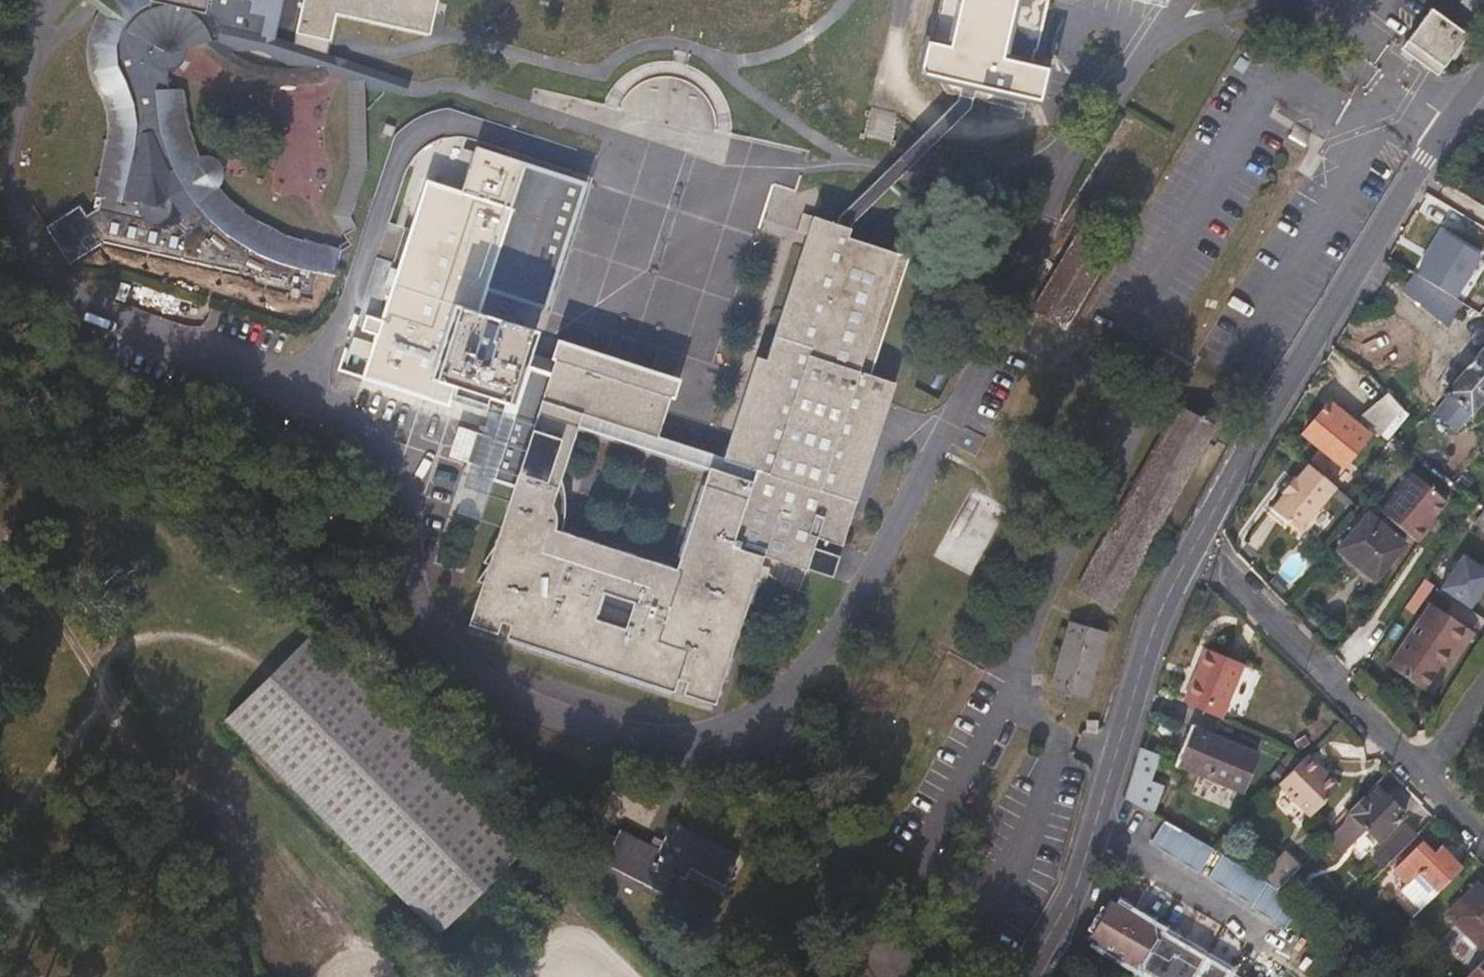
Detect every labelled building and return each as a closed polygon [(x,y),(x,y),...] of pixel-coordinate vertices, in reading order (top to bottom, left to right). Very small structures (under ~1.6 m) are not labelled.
[(107,0),(84,0),(107,18),(116,6),(107,0)] [(207,0),(115,0),(118,3),(116,6),(107,18),(106,19),(98,15),(92,29),(89,45),(89,53),(89,63),(92,76),(95,84),(101,96),(108,121),(109,126),(108,142),(97,192),(102,199),(139,203),(139,213),(152,224),(189,195),(199,208),(209,220),(225,234),(240,244),(251,251),(266,259),(287,266),(304,271),(315,274),(332,276),(336,251),(309,246),(285,238),(275,233),(262,226),(249,218),(242,213),(228,200),(219,190),(223,184),(224,178),(223,172),(220,166),(216,162),(212,159),(208,158),(199,158),(190,139),(185,118),(184,108),(183,90),(168,90),(168,72),(174,71),(182,64),(185,58),(186,49),(198,46),(212,42),(185,8),(204,13),(207,0)] [(204,13),(203,18),(275,34),(283,0),(207,0),(204,13)] [(294,39),(293,43),(325,56),(335,15),(429,37),(438,0),(303,0),(294,39)] [(931,41),(927,40),(919,73),(945,79),(944,84),(944,89),(949,93),(958,95),(972,98),(986,102),(994,95),(995,91),(1038,100),(1045,70),(1030,67),(1034,51),(1036,51),(1048,0),(940,0),(931,41)] [(1462,2),(1483,18),(1483,17),(1483,0),(1463,0),(1462,2)] [(204,13),(185,8),(212,42),(198,46),(203,51),(208,57),(215,63),(225,69),(237,76),(250,81),(258,83),(275,86),(299,86),(312,83),(324,80),(332,83),(351,86),(352,169),(333,221),(355,251),(361,234),(349,218),(366,169),(365,90),(387,91),(404,96),(408,82),(325,56),(293,43),(294,39),(275,34),(203,18),(204,13)] [(1466,35),(1430,9),(1402,49),(1438,74),(1466,35)] [(972,98),(958,95),(958,101),(840,217),(838,224),(851,228),(852,224),(969,108),(972,98)] [(587,183),(476,147),(461,193),(458,204),(498,217),(480,275),(486,278),(482,290),(546,310),(587,183)] [(486,278),(480,275),(498,217),(458,204),(461,193),(427,182),(381,322),(367,317),(362,330),(377,335),(374,344),(369,359),(363,379),(449,406),(455,386),(505,403),(538,414),(514,488),(469,625),(498,635),(502,622),(512,624),(507,638),(675,692),(679,680),(688,682),(684,696),(716,706),(765,555),(816,572),(826,541),(842,546),(896,383),(871,374),(909,258),(849,237),(851,228),(838,224),(813,216),(766,360),(757,357),(724,458),(658,436),(670,397),(674,398),(679,379),(557,340),(552,358),(555,360),(551,372),(520,362),(530,330),(475,312),(482,290),(486,278)] [(106,247),(80,207),(46,228),(72,268),(106,247)] [(1110,252),(1078,232),(1032,310),(1064,329),(1110,252)] [(1010,241),(991,237),(987,257),(963,252),(958,275),(982,280),(984,273),(1002,277),(1010,241)] [(374,344),(356,338),(351,353),(369,359),(374,344)] [(679,367),(683,355),(638,341),(634,354),(679,367)] [(1445,392),(1470,416),(1483,399),(1483,346),(1445,392)] [(1407,419),(1382,397),(1360,417),(1379,434),(1367,450),(1376,458),(1394,435),(1407,419)] [(538,414),(505,403),(494,438),(458,427),(449,457),(484,468),(481,477),(514,488),(538,414)] [(1367,438),(1324,404),(1303,430),(1345,466),(1367,438)] [(1214,425),(1179,405),(1077,588),(1113,608),(1214,425)] [(1335,487),(1309,465),(1291,486),(1289,484),(1282,491),(1285,494),(1272,508),(1298,531),(1335,487)] [(1446,501),(1412,473),(1380,511),(1415,542),(1427,529),(1424,526),(1432,517),(1446,501)] [(1006,507),(972,488),(888,641),(922,660),(1006,507)] [(1403,545),(1368,514),(1342,545),(1362,564),(1360,567),(1374,579),(1403,545)] [(1435,520),(1432,517),(1424,526),(1427,529),(1435,520)] [(1462,555),(1439,588),(1469,608),(1483,586),(1483,570),(1462,555)] [(1466,627),(1429,602),(1387,664),(1424,690),(1466,627)] [(1105,630),(1071,620),(1051,689),(1085,699),(1105,630)] [(1474,633),(1466,627),(1424,690),(1432,695),(1474,633)] [(246,701),(228,720),(443,935),(531,846),(316,629),(246,701)] [(1243,666),(1208,650),(1186,696),(1221,712),(1243,666)] [(172,737),(191,758),(200,749),(218,730),(228,720),(246,701),(225,681),(172,737)] [(1221,712),(1186,696),(1183,702),(1218,719),(1221,712)] [(1254,753),(1193,728),(1179,764),(1239,789),(1254,753)] [(1155,756),(1138,749),(1125,797),(1138,806),(1155,756)] [(1337,788),(1306,756),(1303,759),(1277,784),(1309,815),(1337,788)] [(1404,817),(1374,786),(1347,813),(1378,844),(1404,817)] [(739,854),(674,821),(658,849),(619,829),(615,836),(594,826),(581,851),(662,892),(673,873),(683,879),(690,867),(724,884),(739,854)] [(1163,853),(1176,830),(1162,821),(1149,845),(1163,853)] [(1418,832),(1407,821),(1373,854),(1371,856),(1383,869),(1418,832)] [(1187,837),(1176,830),(1163,853),(1174,860),(1187,837)] [(1198,844),(1187,837),(1174,860),(1186,867),(1198,844)] [(1433,856),(1420,843),(1394,870),(1407,884),(1417,874),(1436,894),(1460,869),(1439,848),(1433,856)] [(1210,852),(1198,844),(1186,867),(1197,874),(1210,852)] [(1208,881),(1219,888),(1232,866),(1221,859),(1208,881)] [(1295,873),(1282,859),(1270,871),(1268,869),(1260,876),(1275,893),(1295,873)] [(1243,873),(1232,866),(1219,888),(1230,895),(1243,873)] [(1243,873),(1230,895),(1242,901),(1255,880),(1243,873)] [(1436,894),(1417,874),(1407,884),(1401,890),(1421,909),(1436,894)] [(1157,884),(1150,879),(1131,913),(1122,907),(1120,910),(1117,914),(1130,922),(1144,930),(1146,926),(1148,923),(1139,917),(1157,884)] [(1266,887),(1255,880),(1242,901),(1254,909),(1266,887)] [(1476,885),(1446,914),(1479,947),(1483,942),(1483,893),(1476,885)] [(1251,912),(1262,918),(1276,894),(1275,893),(1266,887),(1254,909),(1251,912)] [(1287,902),(1276,894),(1262,918),(1273,925),(1287,902)] [(1287,902),(1273,925),(1286,932),(1297,909),(1287,902)] [(1125,964),(1136,970),(1157,933),(1146,926),(1144,930),(1130,922),(1117,914),(1120,910),(1110,904),(1086,942),(1097,948),(1099,945),(1112,952),(1127,961),(1125,964)] [(1147,976),(1163,976),(1180,947),(1157,933),(1136,970),(1147,976)] [(1203,960),(1180,947),(1163,976),(1194,976),(1203,960)] [(1465,976),(1483,976),(1483,958),(1465,976)] [(1194,976),(1226,976),(1228,975),(1203,960),(1194,976)]
